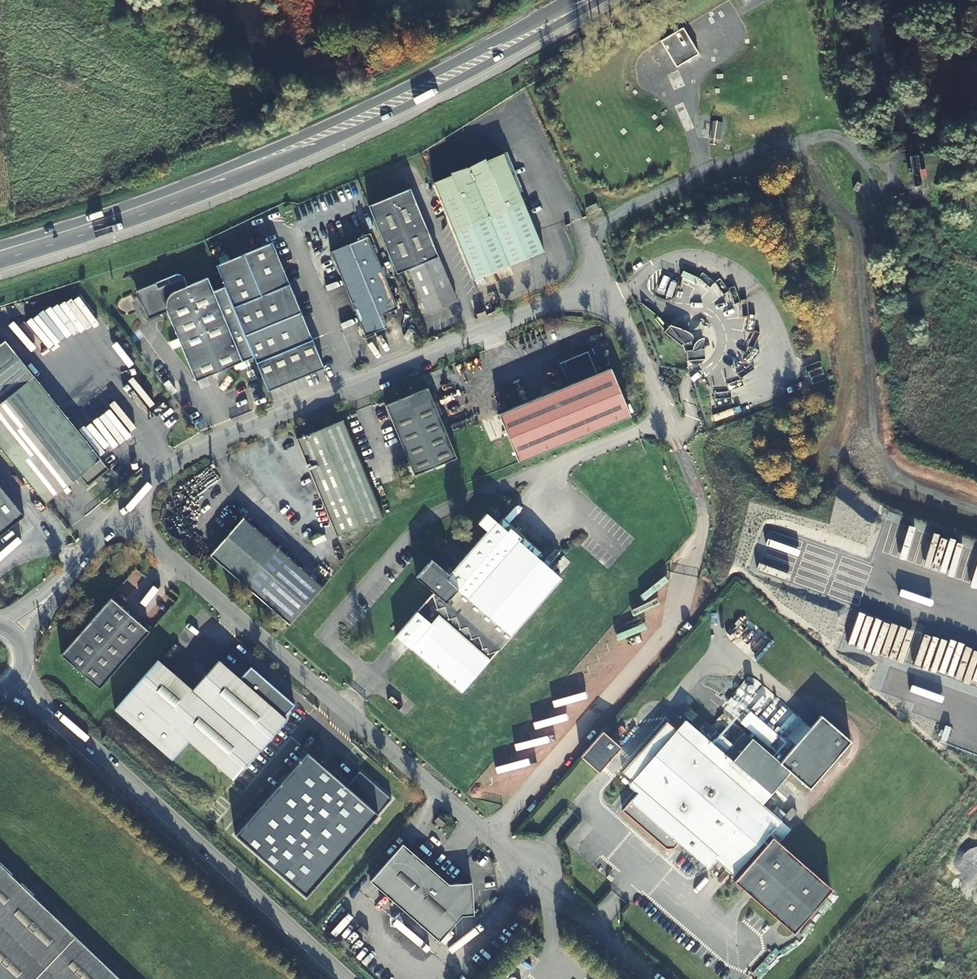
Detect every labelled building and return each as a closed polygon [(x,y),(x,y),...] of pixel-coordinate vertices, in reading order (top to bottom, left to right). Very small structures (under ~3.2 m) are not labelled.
[(661,37),(673,66),(697,55),(685,27),(661,37)] [(504,155),(434,184),(475,281),(544,253),(504,155)] [(408,187),(367,204),(397,273),(409,267),(428,311),(456,299),(408,187)] [(395,308),(364,238),(330,253),(366,336),(387,326),(382,313),(395,308)] [(256,362),(268,391),(324,367),(272,242),(216,265),(225,286),(254,357),(256,362)] [(196,380),(254,357),(225,286),(213,291),(208,277),(187,285),(183,277),(158,287),(156,282),(136,290),(148,319),(167,311),(196,380)] [(474,313),(477,321),(486,317),(483,308),(474,313)] [(669,326),(668,327),(685,341),(688,340),(689,342),(691,341),(692,339),(692,337),(690,335),(687,333),(685,331),(682,331),(679,329),(677,329),(676,328),(674,328),(674,327),(673,327),(669,326)] [(664,332),(663,333),(680,347),(681,346),(684,354),(685,353),(686,362),(687,362),(703,360),(704,360),(703,349),(697,350),(693,351),(692,348),(689,342),(688,340),(685,341),(668,327),(664,332)] [(693,351),(697,350),(700,348),(702,345),(703,342),(703,339),(701,339),(698,340),(695,342),(693,345),(692,348),(693,351)] [(46,501),(79,475),(86,483),(96,475),(107,467),(2,340),(0,341),(0,445),(46,501)] [(520,460),(631,415),(612,368),(598,374),(589,352),(561,363),(570,386),(501,414),(520,460)] [(415,475),(457,458),(428,386),(385,404),(415,475)] [(382,518),(383,518),(344,419),(297,438),(336,536),(382,518)] [(0,484),(0,537),(26,516),(0,484)] [(460,691),(562,583),(538,560),(522,545),(519,542),(523,539),(513,529),(509,534),(506,532),(498,524),(489,515),(481,524),(491,533),(451,576),(435,560),(418,578),(436,594),(399,633),(460,691)] [(209,555),(288,625),(322,587),(242,517),(209,555)] [(498,524),(506,532),(513,524),(505,517),(498,524)] [(522,545),(538,560),(545,552),(529,537),(522,545)] [(564,574),(571,565),(564,560),(557,569),(564,574)] [(110,597),(59,654),(97,688),(147,630),(110,597)] [(188,741),(233,780),(285,719),(283,718),(295,704),(252,667),(240,680),(217,659),(192,688),(157,658),(115,707),(174,758),(188,741)] [(834,888),(771,833),(772,831),(786,844),(797,831),(763,801),(788,773),(808,791),(852,740),(821,713),(813,722),(804,714),(789,732),(798,740),(782,758),(735,717),(715,739),(688,714),(679,723),(671,716),(625,768),(635,777),(632,780),(645,792),(629,811),(673,850),(682,841),(709,865),(716,857),(798,929),(834,888)] [(598,772),(621,747),(603,730),(580,755),(598,772)] [(346,788),(306,754),(236,836),(306,897),(391,799),(360,772),(346,788)] [(781,813),(785,808),(778,802),(774,807),(781,813)] [(443,828),(450,822),(442,815),(437,821),(443,828)] [(405,844),(372,881),(439,941),(461,916),(475,915),(473,883),(449,885),(405,844)] [(381,856),(365,877),(370,881),(386,860),(381,856)] [(0,869),(0,978),(117,978),(0,869)]
